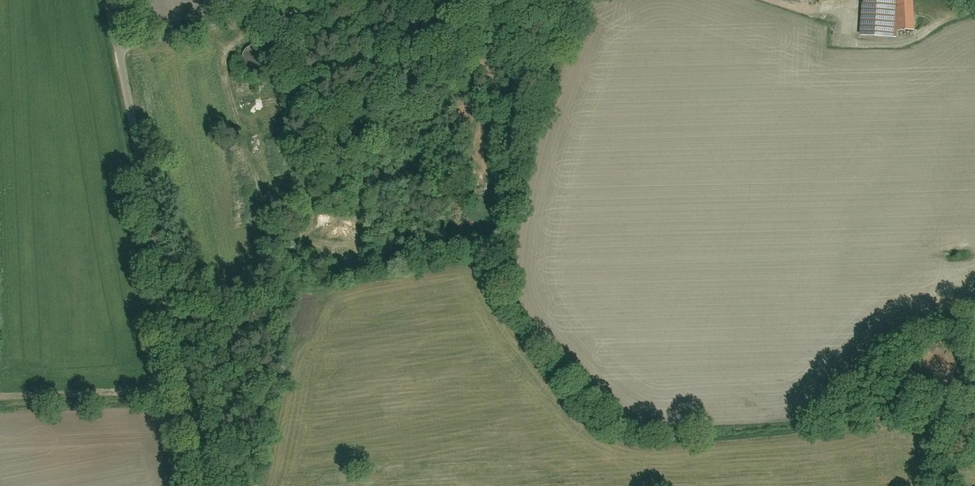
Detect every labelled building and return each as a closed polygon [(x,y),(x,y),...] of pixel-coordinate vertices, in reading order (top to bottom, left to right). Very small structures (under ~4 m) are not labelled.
[(860,0),(860,37),(895,37),(895,1),(860,0)] [(915,32),(913,0),(897,0),(899,33),(915,32)]
